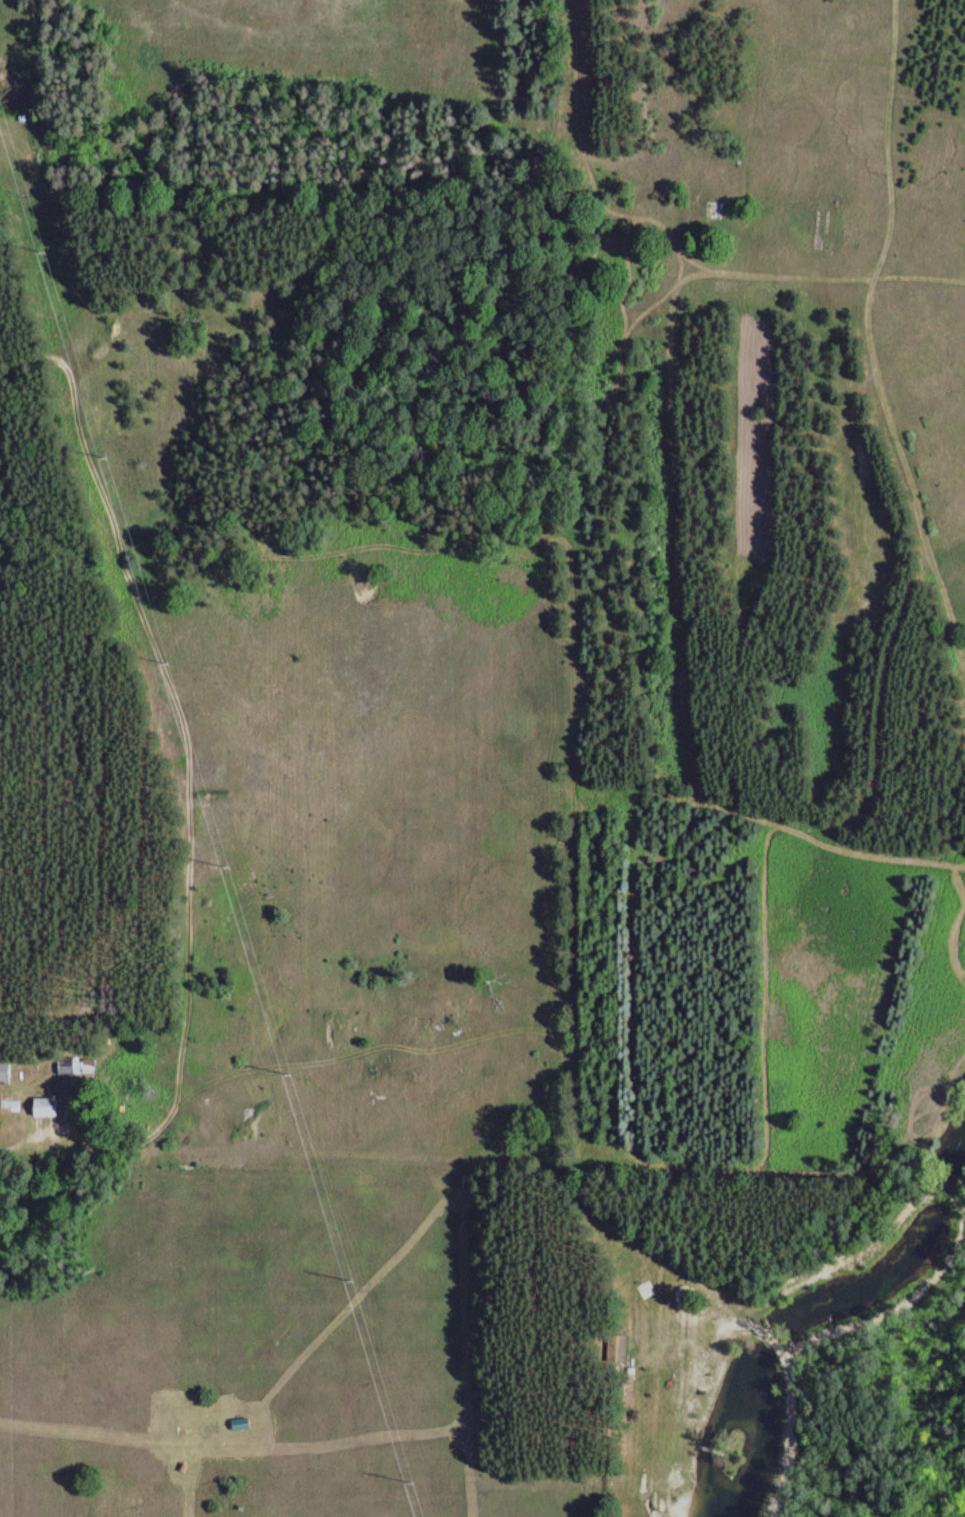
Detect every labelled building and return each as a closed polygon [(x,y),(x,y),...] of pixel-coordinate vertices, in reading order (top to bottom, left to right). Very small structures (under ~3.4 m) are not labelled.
[(57,1056),(57,1074),(94,1074),(94,1056),(57,1056)] [(10,1082),(10,1062),(0,1062),(0,1082),(10,1082)] [(28,1116),(57,1116),(57,1097),(28,1097),(28,1116)] [(626,1363),(626,1334),(607,1334),(607,1363),(626,1363)] [(248,1419),(230,1419),(230,1429),(248,1429),(248,1419)]
